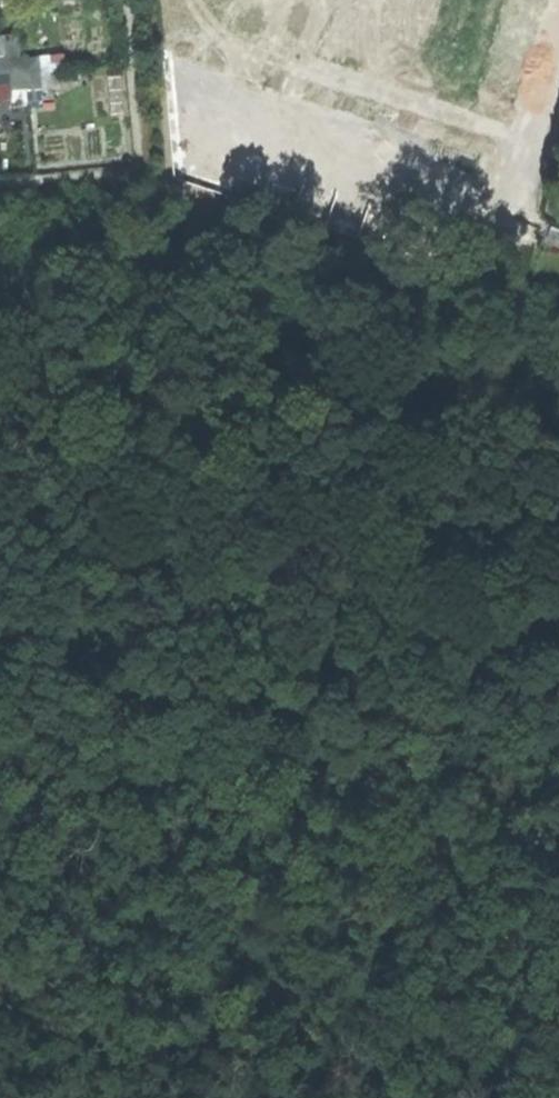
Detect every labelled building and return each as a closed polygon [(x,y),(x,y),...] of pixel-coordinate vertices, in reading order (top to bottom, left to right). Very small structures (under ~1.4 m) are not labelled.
[(0,32),(0,103),(44,101),(44,89),(62,88),(60,52),(23,54),(22,31),(0,32)]
